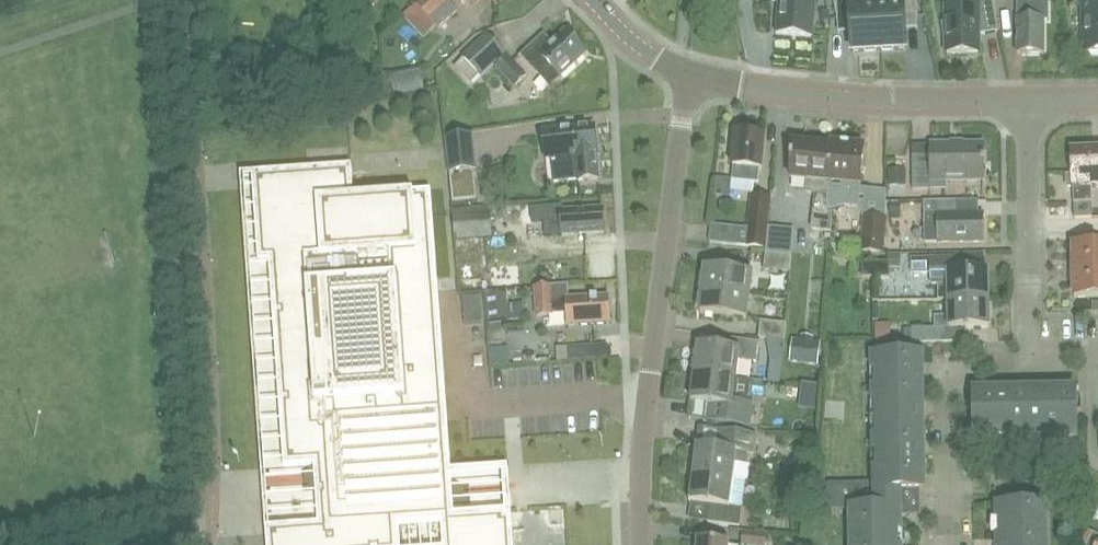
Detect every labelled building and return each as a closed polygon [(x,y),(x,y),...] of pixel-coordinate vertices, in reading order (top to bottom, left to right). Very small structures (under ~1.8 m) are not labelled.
[(378,0),(359,0),(370,9),(378,0)] [(457,10),(448,0),(422,0),(416,6),(438,29),(457,10)] [(814,0),(780,0),(777,33),(811,36),(814,0)] [(881,1),(842,0),(842,26),(855,27),(855,57),(881,57),(881,1)] [(946,53),(978,53),(978,35),(998,31),(992,0),(961,0),(945,3),(946,53)] [(921,1),(881,1),(881,57),(908,57),(908,27),(921,27),(921,1)] [(1097,52),(1097,3),(1082,4),(1084,53),(1097,52)] [(1044,53),(1044,20),(1033,20),(1033,6),(1017,7),(1017,20),(1017,54),(1044,53)] [(530,64),(550,85),(560,77),(588,49),(576,32),(564,26),(550,38),(543,31),(519,52),(530,64)] [(527,76),(486,33),(461,57),(462,58),(454,67),(471,85),(480,76),(481,78),(493,66),(514,88),(527,76)] [(420,68),(381,75),(381,95),(392,92),(393,98),(424,91),(420,68)] [(546,133),(549,155),(550,157),(553,184),(579,180),(599,178),(596,153),(597,153),(594,126),(556,130),(556,131),(546,132),(546,133)] [(473,133),(446,135),(450,172),(476,170),(473,133)] [(736,134),(733,167),(734,168),(732,181),(758,184),(760,169),(761,169),(764,137),(736,134)] [(828,204),(832,144),(831,148),(794,144),(791,179),(806,180),(805,193),(814,194),(811,230),(831,232),(832,219),(830,210),(828,204)] [(863,147),(832,144),(828,204),(830,210),(844,206),(857,207),(859,194),(863,147)] [(983,145),(930,145),(930,156),(912,156),(912,190),(932,190),(932,181),(983,180),(983,145)] [(1091,189),(1097,189),(1097,148),(1072,150),(1073,175),(1067,175),(1067,186),(1073,185),(1073,202),(1092,201),(1091,189)] [(453,510),(452,500),(454,501),(455,501),(456,501),(458,501),(459,501),(460,500),(461,499),(462,498),(463,496),(463,494),(463,492),(463,490),(463,489),(461,488),(461,487),(459,486),(458,486),(456,485),(454,485),(453,486),(451,486),(450,475),(451,475),(431,190),(349,196),(348,168),(351,168),(351,165),(252,172),(252,175),(256,175),(262,258),(258,258),(258,261),(273,260),(287,463),(283,463),(283,466),(316,464),(317,471),(315,470),(313,470),(312,470),(310,470),(309,471),(308,472),(307,473),(306,474),(305,475),(305,481),(306,482),(307,484),(308,485),(309,486),(311,486),(313,487),(315,486),(317,485),(318,485),(320,522),(265,526),(267,544),(400,544),(398,520),(438,517),(440,517),(440,513),(452,512),(453,510)] [(888,169),(888,182),(904,182),(904,169),(888,169)] [(879,183),(880,199),(902,199),(902,183),(879,183)] [(767,227),(768,227),(770,197),(750,195),(747,228),(711,224),(709,243),(765,248),(767,227)] [(923,202),(924,223),(924,243),(983,243),(983,214),(957,214),(957,201),(923,202)] [(899,202),(888,203),(888,214),(899,214),(899,202)] [(562,226),(563,235),(604,233),(602,208),(561,210),(560,205),(530,207),(531,221),(550,220),(551,227),(562,226)] [(454,240),(492,237),(490,210),(452,213),(454,240)] [(883,254),(886,218),(863,216),(860,252),(883,254)] [(1073,244),(1073,272),(1097,271),(1097,244),(1073,244)] [(792,256),(764,254),(763,271),(790,273),(792,256)] [(890,262),(890,268),(901,268),(901,254),(888,254),(888,262),(890,262)] [(947,300),(989,299),(988,271),(955,272),(955,258),(913,259),(913,272),(931,272),(931,283),(947,283),(947,300)] [(890,262),(888,262),(862,262),(862,278),(890,279),(890,268),(890,262)] [(701,289),(749,295),(751,273),(703,268),(701,289)] [(1073,272),(1073,297),(1097,296),(1097,271),(1073,272)] [(568,325),(609,323),(608,296),(568,298),(568,285),(533,286),(535,316),(568,315),(568,325)] [(749,295),(701,289),(699,312),(746,318),(749,295)] [(463,295),(465,321),(483,319),(480,293),(463,295)] [(489,321),(508,320),(507,305),(506,293),(487,295),(489,321)] [(989,299),(947,300),(948,315),(936,315),(936,328),(912,329),(913,343),(956,342),(956,328),(989,328),(989,299)] [(501,344),(500,331),(501,331),(500,321),(499,321),(487,322),(488,345),(501,344)] [(758,338),(783,341),(786,324),(760,321),(758,338)] [(890,341),(890,323),(873,324),(874,342),(890,341)] [(816,365),(819,343),(812,342),(812,338),(801,336),(800,340),(793,339),(790,362),(816,365)] [(694,372),(736,377),(738,359),(756,361),(758,342),(729,339),(728,349),(697,346),(694,372)] [(488,348),(489,367),(508,366),(507,346),(488,348)] [(901,507),(903,507),(921,484),(921,482),(920,482),(918,365),(918,354),(872,354),(873,483),(827,483),(828,510),(855,509),(855,544),(902,544),(901,507)] [(781,385),(783,361),(771,360),(768,384),(781,385)] [(736,377),(694,372),(690,402),(717,405),(715,422),(750,426),(753,403),(733,401),(736,377)] [(800,391),(816,393),(817,385),(801,383),(800,391)] [(1075,394),(980,396),(980,390),(973,390),(973,425),(964,426),(964,439),(974,439),(974,442),(1076,440),(1075,394)] [(696,446),(692,473),(733,479),(734,464),(746,465),(747,453),(754,454),(757,436),(718,431),(716,449),(696,446)] [(733,479),(692,473),(689,503),(709,505),(707,523),(740,527),(742,509),(729,507),(733,479)] [(995,506),(996,544),(1042,544),(1041,505),(995,506)] [(507,512),(510,512),(511,509),(453,512),(440,513),(441,517),(443,544),(510,544),(507,512)] [(766,533),(743,530),(741,544),(765,544),(766,533)] [(1093,533),(1086,544),(1097,544),(1097,536),(1093,533)]
